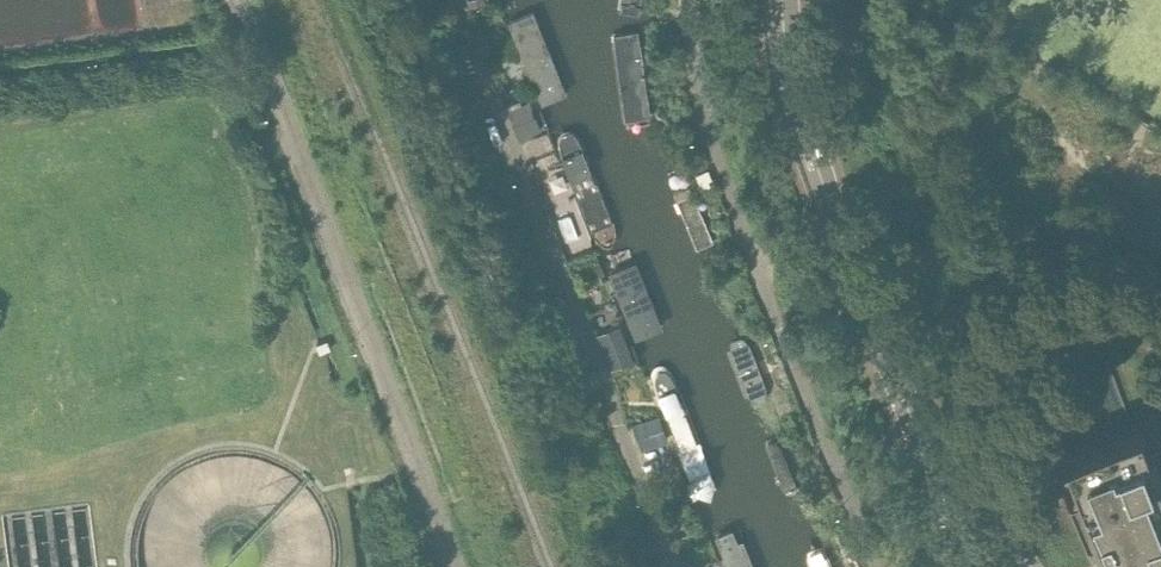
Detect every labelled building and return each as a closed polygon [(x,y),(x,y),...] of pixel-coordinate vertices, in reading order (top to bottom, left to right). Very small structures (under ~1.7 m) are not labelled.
[(641,14),(645,0),(620,0),(618,8),(641,14)] [(538,10),(511,19),(542,106),(569,96),(538,10)] [(627,123),(653,119),(639,28),(614,32),(627,123)] [(521,134),(543,128),(535,100),(513,106),(521,134)] [(555,131),(598,247),(622,238),(579,122),(555,131)] [(693,252),(714,246),(689,169),(666,177),(693,252)] [(664,326),(639,257),(611,267),(636,336),(664,326)] [(749,337),(730,344),(750,397),(769,390),(749,337)] [(606,357),(611,372),(612,371),(638,362),(632,347),(627,348),(606,357)] [(690,484),(712,476),(669,359),(647,367),(690,484)] [(639,450),(667,440),(659,417),(631,427),(639,450)] [(1158,492),(1160,491),(1160,474),(1143,427),(1066,455),(1075,479),(1078,478),(1111,566),(1160,566),(1160,500),(1158,492)] [(805,484),(787,440),(769,448),(786,491),(805,484)] [(735,529),(710,541),(721,566),(751,566),(735,529)] [(830,539),(804,548),(810,566),(839,566),(830,539)]
